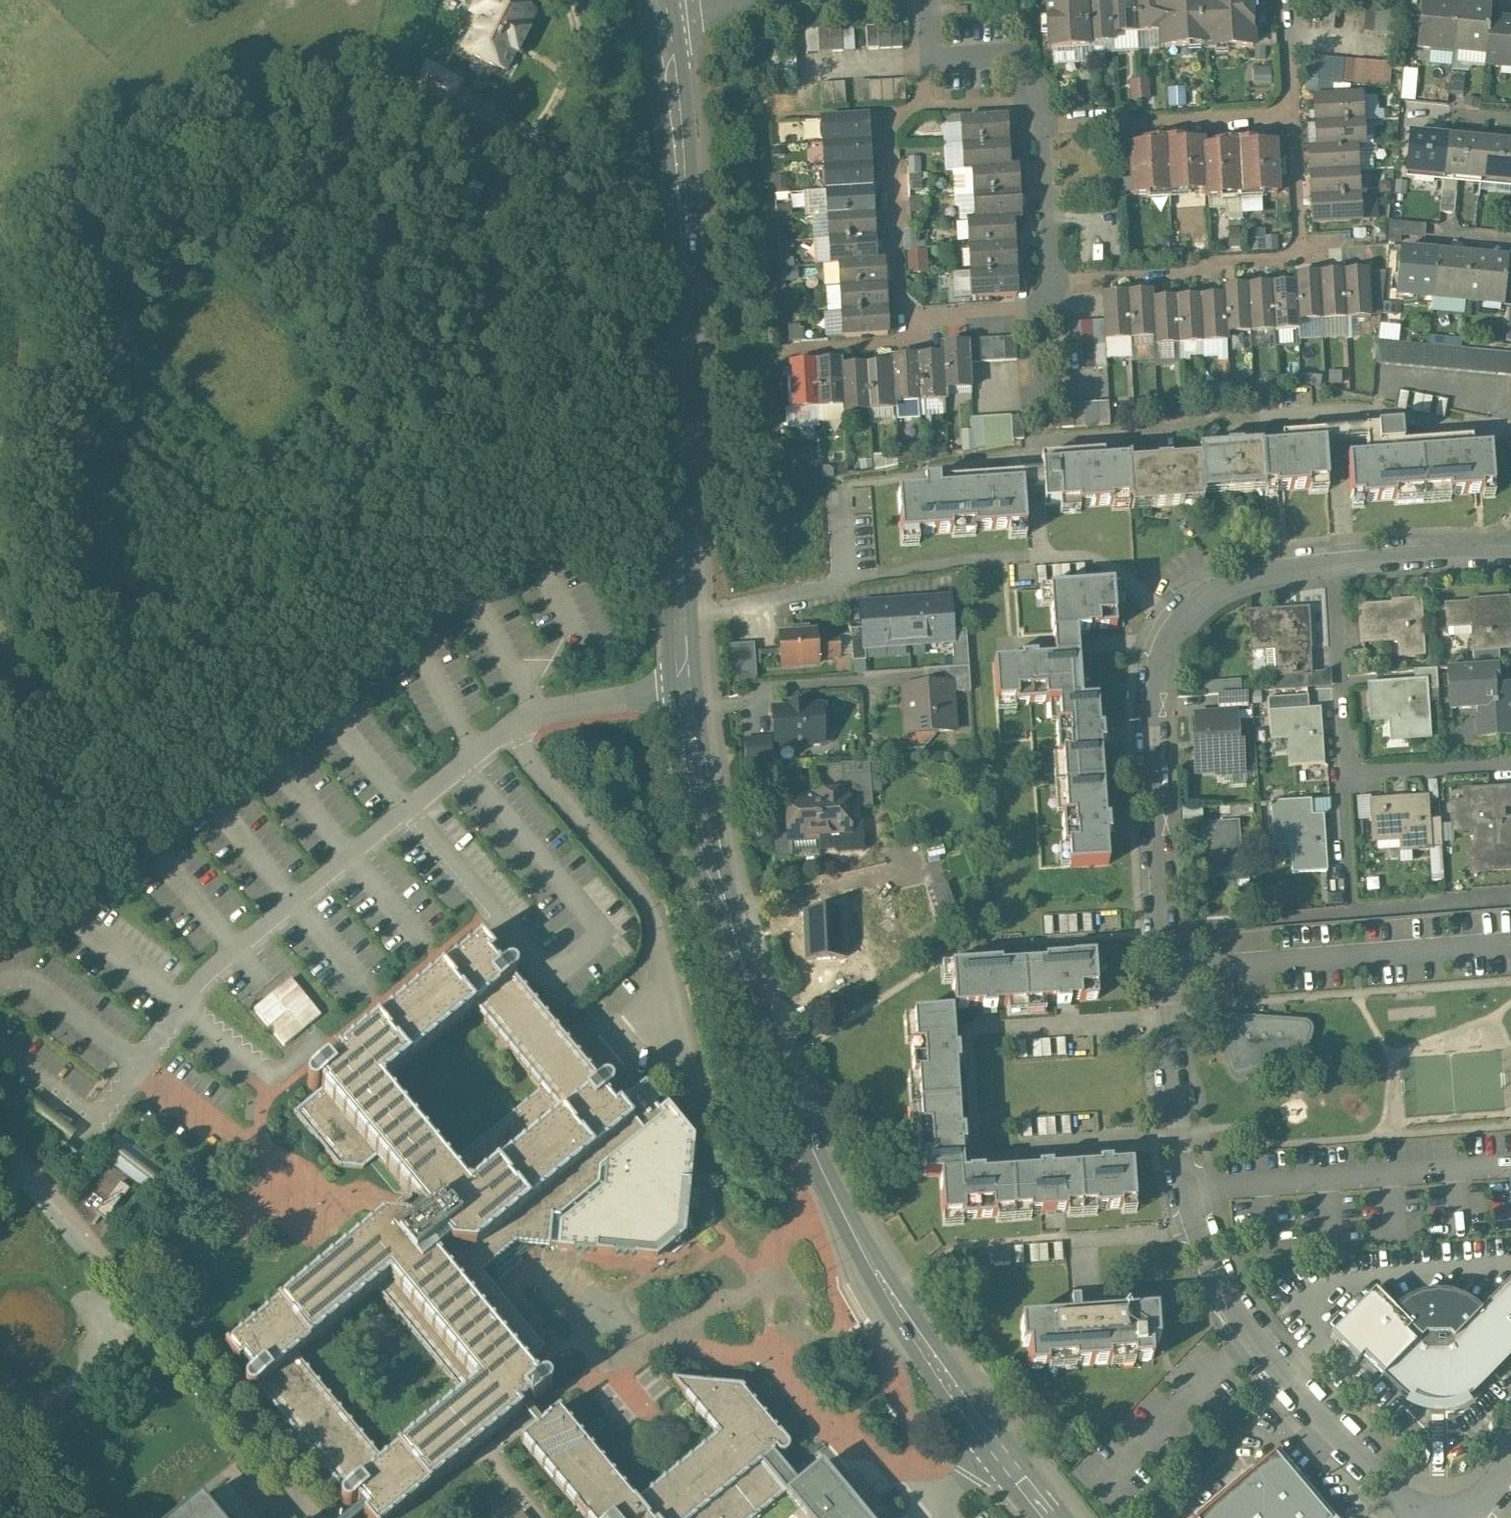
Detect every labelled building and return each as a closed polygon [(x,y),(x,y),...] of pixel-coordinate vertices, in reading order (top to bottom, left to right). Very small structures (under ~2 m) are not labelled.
[(476,0),(453,0),(471,9),(476,0)] [(470,36),(462,52),(501,73),(511,53),(516,56),(527,34),(522,32),(532,13),(506,0),(476,0),(471,9),(468,13),(484,23),(474,38),(470,36)] [(1085,0),(1062,0),(1062,4),(1046,4),(1047,21),(1046,21),(1046,32),(1047,32),(1048,48),(1088,46),(1085,0)] [(1088,46),(1089,46),(1089,43),(1113,41),(1110,0),(1085,0),(1088,46)] [(1135,0),(1110,0),(1113,41),(1113,33),(1137,32),(1135,0)] [(1159,0),(1135,0),(1137,32),(1160,30),(1161,30),(1159,0)] [(1161,30),(1160,30),(1161,47),(1207,44),(1207,49),(1252,46),(1250,0),(1159,0),(1161,30)] [(1421,2),(1421,0),(1409,0),(1408,15),(1420,16),(1421,2)] [(1457,5),(1421,2),(1420,16),(1417,47),(1430,48),(1430,52),(1452,54),(1452,50),(1457,5)] [(1489,9),(1457,5),(1452,50),(1485,53),(1488,20),(1489,9)] [(1383,28),(1384,8),(1365,7),(1364,27),(1383,28)] [(1488,20),(1485,53),(1484,65),(1510,68),(1510,23),(1488,20)] [(889,24),(877,25),(879,48),(890,47),(889,24)] [(901,24),(889,24),(891,47),(902,47),(901,24)] [(877,25),(865,26),(867,49),(878,48),(877,25)] [(853,26),(842,27),(843,50),(855,50),(853,26)] [(841,27),(829,28),(831,51),(843,50),(841,27)] [(807,52),(819,52),(818,28),(806,29),(807,52)] [(829,28),(818,28),(819,52),(831,51),(829,28)] [(1319,56),(1307,55),(1305,79),(1317,80),(1319,56)] [(1367,60),(1355,59),(1353,83),(1365,84),(1367,60)] [(1379,62),(1367,60),(1365,84),(1377,85),(1379,62)] [(1391,62),(1379,62),(1377,85),(1389,86),(1391,62)] [(457,84),(433,71),(421,94),(445,107),(457,84)] [(1464,73),(1450,72),(1448,94),(1462,95),(1464,73)] [(904,78),(893,79),(894,102),(906,101),(904,78)] [(1130,98),(1150,97),(1149,78),(1129,79),(1130,98)] [(868,79),(856,80),(858,104),(870,103),(868,79)] [(893,79),(881,80),(882,103),(894,102),(893,79)] [(881,80),(869,80),(870,103),(882,103),(881,80)] [(844,81),(833,82),(834,105),(846,105),(844,81)] [(833,82),(821,82),(822,106),(834,105),(833,82)] [(1360,95),(1313,97),(1315,123),(1362,120),(1360,95)] [(1005,115),(961,118),(962,144),(1007,141),(1005,115)] [(867,116),(822,119),(823,143),(868,140),(867,116)] [(1362,120),(1315,123),(1316,147),(1355,145),(1363,144),(1362,120)] [(1446,137),(1409,133),(1406,171),(1443,175),(1446,137)] [(1483,140),(1446,137),(1443,175),(1480,178),(1483,140)] [(1187,139),(1165,141),(1169,191),(1188,190),(1189,192),(1204,191),(1202,149),(1201,143),(1188,144),(1187,139)] [(868,140),(823,143),(825,166),(870,164),(868,140)] [(1260,140),(1238,142),(1241,193),(1261,191),(1261,193),(1277,192),(1274,144),(1260,145),(1260,140)] [(1483,140),(1480,178),(1510,181),(1510,143),(1483,140)] [(1007,141),(962,144),(964,169),(972,169),(1009,167),(1007,141)] [(1144,146),(1130,147),(1133,195),(1149,194),(1149,192),(1169,191),(1165,141),(1144,142),(1144,146)] [(1215,148),(1202,149),(1204,191),(1204,197),(1220,196),(1220,194),(1241,193),(1238,142),(1215,143),(1215,148)] [(1355,145),(1316,147),(1308,148),(1310,173),(1357,170),(1355,145)] [(870,164),(825,166),(826,190),(871,188),(870,164)] [(1009,167),(972,169),(974,194),(1018,192),(1017,166),(1009,167)] [(1357,170),(1310,173),(1311,197),(1358,194),(1357,170)] [(871,188),(826,190),(828,215),(872,212),(871,188)] [(1456,191),(1441,189),(1439,212),(1454,213),(1456,191)] [(1018,192),(974,194),(975,220),(1012,218),(1020,217),(1018,192)] [(1358,194),(1311,197),(1313,222),(1360,220),(1358,194)] [(872,212),(828,215),(829,239),(874,236),(872,212)] [(1012,218),(975,220),(967,220),(969,246),(1013,243),(1012,218)] [(1400,222),(1390,221),(1388,241),(1398,242),(1400,222)] [(1249,248),(1271,248),(1271,227),(1249,227),(1249,248)] [(874,236),(829,239),(830,263),(839,263),(875,260),(874,236)] [(1013,243),(969,246),(970,271),(1015,268),(1013,243)] [(908,271),(928,271),(928,248),(908,248),(908,271)] [(1438,251),(1401,248),(1397,292),(1414,294),(1414,289),(1433,291),(1432,296),(1434,296),(1438,251)] [(1470,254),(1438,251),(1434,296),(1447,297),(1448,292),(1466,294),(1465,299),(1466,299),(1470,254)] [(1508,258),(1470,254),(1466,299),(1483,300),(1483,296),(1502,297),(1502,302),(1503,302),(1508,258)] [(875,260),(839,263),(840,287),(884,284),(883,260),(875,260)] [(1015,268),(970,271),(972,297),(1016,295),(1015,268)] [(1367,271),(1342,273),(1345,317),(1370,315),(1367,271)] [(1342,273),(1318,274),(1321,318),(1345,317),(1342,273)] [(1293,275),(1294,283),(1295,283),(1297,320),(1298,320),(1321,318),(1318,274),(1293,275)] [(1294,283),(1271,285),(1273,329),(1298,328),(1298,320),(1297,320),(1295,283),(1294,283)] [(884,284),(840,287),(841,311),(886,308),(884,284)] [(1271,285),(1247,286),(1249,331),(1273,329),(1271,285)] [(1222,288),(1223,296),(1225,332),(1226,332),(1249,331),(1247,286),(1222,288)] [(1151,292),(1127,293),(1130,338),(1153,336),(1154,336),(1151,300),(1152,300),(1151,292)] [(1127,293),(1102,295),(1105,339),(1130,338),(1127,293)] [(1223,296),(1199,297),(1202,341),(1227,340),(1226,332),(1225,332),(1223,296)] [(1199,297),(1175,299),(1178,343),(1202,341),(1199,297)] [(1175,299),(1152,300),(1151,300),(1154,336),(1153,336),(1153,344),(1178,343),(1175,299)] [(886,308),(841,311),(843,336),(887,333),(886,308)] [(1103,319),(1091,320),(1093,343),(1104,343),(1103,319)] [(1067,321),(1069,345),(1081,345),(1079,321),(1067,321)] [(1015,336),(1003,337),(1005,360),(1017,359),(1015,336)] [(1003,337),(992,337),(993,361),(1005,360),(1003,337)] [(968,343),(969,362),(981,361),(979,338),(968,339),(968,343)] [(991,338),(980,338),(981,361),(993,361),(991,338)] [(1377,340),(1375,362),(1510,375),(1510,353),(1377,340)] [(942,344),(942,354),(944,389),(970,387),(969,362),(968,343),(942,344)] [(1093,344),(1081,345),(1082,369),(1094,368),(1093,344)] [(942,354),(917,356),(919,400),(945,399),(944,389),(942,354)] [(891,357),(892,363),(894,402),(919,400),(917,356),(891,357)] [(840,361),(815,362),(818,407),(843,405),(841,366),(840,361)] [(815,362),(789,364),(791,408),(818,407),(815,362)] [(892,363),(866,365),(869,409),(894,408),(894,402),(892,363)] [(866,365),(841,366),(843,405),(843,411),(869,409),(866,365)] [(894,402),(894,408),(895,408),(896,419),(920,418),(919,400),(894,402)] [(1096,401),(1084,402),(1085,426),(1098,424),(1096,401)] [(1096,401),(1098,424),(1109,424),(1108,401),(1096,401)] [(1084,402),(1072,403),(1074,426),(1085,426),(1084,402)] [(1072,403),(1060,404),(1062,427),(1074,426),(1072,403)] [(1022,415),(973,416),(974,451),(1023,438),(1022,415)] [(1262,445),(1262,447),(1264,484),(1265,489),(1328,485),(1326,457),(1325,440),(1297,442),(1296,441),(1282,442),(1282,443),(1262,445)] [(1199,452),(1199,458),(1201,489),(1221,488),(1221,493),(1253,490),(1253,485),(1264,484),(1262,447),(1242,449),(1241,445),(1226,446),(1227,450),(1199,452)] [(1455,448),(1420,450),(1423,495),(1494,490),(1491,446),(1470,447),(1470,445),(1455,446),(1455,448)] [(1368,454),(1326,457),(1328,485),(1349,483),(1351,501),(1423,495),(1420,450),(1383,453),(1383,451),(1368,453),(1368,454)] [(795,495),(824,493),(821,452),(802,453),(804,482),(794,482),(795,495)] [(1085,463),(1057,465),(1060,507),(1062,507),(1062,502),(1079,500),(1080,505),(1112,503),(1111,498),(1129,497),(1129,502),(1131,502),(1128,457),(1126,457),(1126,460),(1100,461),(1100,457),(1085,458),(1085,463)] [(1130,457),(1128,457),(1131,502),(1131,508),(1202,503),(1201,489),(1199,458),(1197,458),(1198,461),(1171,463),(1171,458),(1156,459),(1156,464),(1130,466),(1130,457)] [(975,529),(1017,527),(1026,526),(1024,505),(1019,505),(1019,497),(1024,497),(1023,484),(995,486),(995,481),(980,482),(980,487),(940,490),(940,485),(925,486),(925,491),(898,493),(899,506),(905,505),(905,513),(899,513),(901,535),(952,531),(951,525),(975,524),(975,529)] [(1049,633),(1053,633),(1076,631),(1114,629),(1113,611),(1108,612),(1107,600),(1114,600),(1113,584),(1063,587),(1045,588),(1045,590),(1050,590),(1053,631),(1048,632),(1049,633)] [(949,597),(905,600),(908,643),(952,640),(953,640),(952,630),(949,597)] [(1445,604),(1446,625),(1470,624),(1472,651),(1499,649),(1510,648),(1510,642),(1508,597),(1469,600),(1469,602),(1445,604)] [(1392,604),(1358,606),(1361,642),(1398,639),(1399,655),(1423,654),(1419,599),(1392,601),(1392,604)] [(905,600),(861,604),(862,628),(864,646),(865,646),(908,643),(905,600)] [(1305,609),(1249,612),(1251,649),(1266,648),(1279,647),(1281,671),(1281,674),(1306,672),(1308,672),(1307,645),(1308,645),(1305,609)] [(864,646),(862,628),(850,629),(852,660),(866,659),(865,646),(864,646)] [(966,629),(952,630),(953,640),(952,640),(954,666),(969,665),(966,629)] [(813,631),(778,631),(779,664),(813,663),(813,658),(813,635),(813,631)] [(1055,656),(1077,655),(1076,631),(1053,633),(1055,656)] [(837,635),(813,635),(813,658),(837,657),(837,635)] [(730,676),(773,673),(772,648),(754,649),(754,641),(728,642),(730,676)] [(1279,647),(1266,648),(1267,672),(1271,672),(1281,671),(1279,647)] [(1499,649),(1472,651),(1473,665),(1495,664),(1500,664),(1499,649)] [(1016,704),(1054,702),(1081,700),(1079,674),(1074,674),(1073,657),(1077,656),(1077,655),(1055,656),(1055,659),(1037,660),(1036,656),(1021,657),(1021,661),(995,663),(995,660),(993,661),(996,706),(998,705),(998,700),(1015,699),(1016,704)] [(1473,665),(1448,667),(1450,707),(1477,705),(1479,735),(1510,733),(1510,713),(1509,684),(1497,684),(1495,664),(1473,665)] [(922,669),(923,685),(950,683),(951,692),(970,691),(969,665),(954,666),(922,669)] [(1413,669),(1414,681),(1425,680),(1426,690),(1437,689),(1436,668),(1413,669)] [(1281,671),(1271,672),(1272,689),(1307,688),(1306,672),(1281,674),(1281,671)] [(1221,681),(1205,682),(1206,694),(1240,692),(1239,680),(1221,681)] [(1414,681),(1368,684),(1371,720),(1398,718),(1399,739),(1429,737),(1426,690),(1425,680),(1414,681)] [(923,685),(903,686),(905,704),(910,704),(911,728),(932,727),(937,731),(953,730),(951,692),(950,683),(923,685)] [(1267,697),(1268,710),(1308,707),(1307,695),(1267,697)] [(1059,784),(1064,784),(1102,781),(1105,781),(1105,780),(1102,780),(1099,743),(1104,743),(1103,728),(1098,728),(1097,701),(1099,700),(1099,699),(1081,700),(1054,702),(1054,703),(1059,703),(1060,722),(1055,722),(1057,754),(1062,754),(1064,783),(1059,783),(1059,784)] [(821,700),(767,702),(768,738),(769,748),(822,746),(821,700)] [(1308,707),(1268,710),(1270,733),(1287,732),(1289,765),(1324,762),(1321,729),(1319,729),(1318,707),(1308,707)] [(1198,748),(1195,748),(1196,771),(1222,769),(1221,761),(1240,760),(1239,744),(1236,744),(1234,712),(1196,715),(1198,748)] [(769,748),(768,738),(737,739),(738,763),(769,762),(769,748)] [(842,776),(843,792),(846,792),(847,808),(872,806),(870,774),(842,776)] [(1064,864),(1064,866),(1107,863),(1110,863),(1110,861),(1107,861),(1106,834),(1110,833),(1109,819),(1104,819),(1102,781),(1064,784),(1066,813),(1061,813),(1063,845),(1068,845),(1069,864),(1064,864)] [(1451,802),(1453,830),(1473,829),(1474,840),(1469,846),(1470,864),(1476,863),(1483,870),(1510,868),(1510,818),(1503,818),(1502,806),(1510,806),(1510,787),(1463,789),(1464,801),(1451,802)] [(815,796),(786,798),(789,838),(818,836),(849,834),(848,824),(847,808),(846,792),(843,792),(815,794),(815,796)] [(1426,796),(1370,800),(1373,836),(1403,834),(1404,849),(1429,848),(1429,847),(1428,819),(1426,796)] [(1310,799),(1270,801),(1271,817),(1311,815),(1310,799)] [(1311,815),(1271,817),(1273,840),(1289,839),(1292,872),(1327,870),(1325,836),(1322,836),(1321,814),(1311,815)] [(1428,819),(1429,847),(1441,846),(1440,818),(1428,819)] [(1202,855),(1199,855),(1201,878),(1227,877),(1226,868),(1245,867),(1244,851),(1241,851),(1238,820),(1200,822),(1202,855)] [(857,824),(848,824),(849,834),(818,836),(818,848),(820,848),(820,850),(834,849),(838,852),(859,851),(862,847),(861,827),(857,824)] [(949,882),(928,889),(939,923),(959,913),(949,882)] [(843,911),(802,912),(804,958),(845,956),(843,911)] [(481,936),(336,1056),(339,1059),(329,1067),(327,1063),(310,1077),(309,1078),(308,1080),(307,1082),(307,1084),(307,1086),(309,1088),(311,1090),(313,1090),(316,1090),(318,1089),(321,1087),(322,1089),(321,1090),(376,1158),(407,1195),(399,1203),(384,1217),(225,1347),(238,1363),(242,1361),(252,1372),(248,1376),(246,1377),(245,1379),(245,1381),(245,1383),(246,1385),(247,1387),(249,1388),(251,1389),(253,1389),(255,1388),(257,1387),(297,1354),(376,1289),(389,1278),(475,1383),(462,1393),(383,1459),(344,1491),(342,1492),(341,1494),(341,1496),(340,1497),(340,1498),(341,1500),(341,1501),(342,1502),(343,1503),(344,1504),(345,1504),(346,1504),(347,1504),(348,1505),(349,1504),(350,1504),(351,1504),(352,1503),(356,1500),(361,1505),(366,1511),(363,1514),(366,1517),(392,1517),(522,1411),(519,1408),(521,1406),(527,1402),(528,1400),(531,1403),(549,1389),(550,1387),(551,1385),(551,1383),(551,1381),(550,1379),(548,1378),(547,1377),(545,1376),(543,1376),(541,1377),(539,1378),(537,1380),(535,1378),(537,1377),(526,1364),(541,1351),(473,1269),(487,1258),(492,1258),(501,1253),(508,1245),(509,1240),(513,1236),(557,1240),(556,1250),(656,1259),(685,1236),(694,1138),(685,1126),(667,1105),(661,1110),(656,1104),(661,1101),(645,1082),(616,1106),(607,1095),(610,1092),(612,1090),(613,1088),(613,1086),(613,1084),(613,1083),(612,1081),(611,1080),(610,1079),(608,1079),(606,1079),(604,1079),(602,1080),(561,1114),(470,1189),(448,1162),(383,1084),(474,1009),(514,976),(516,974),(517,973),(517,972),(517,969),(517,968),(516,966),(515,964),(513,963),(511,962),(509,962),(507,963),(505,964),(501,967),(496,961),(491,955),(495,953),(481,936)] [(1001,961),(951,965),(952,986),(958,986),(958,993),(953,994),(954,1009),(956,1009),(956,1007),(982,1005),(983,1009),(996,1008),(996,1004),(1025,1002),(1025,1006),(1027,1006),(1026,1002),(1056,1000),(1057,1004),(1070,1003),(1069,999),(1096,997),(1096,1000),(1098,1000),(1097,984),(1092,984),(1091,977),(1096,976),(1095,955),(1069,957),(1045,958),(1045,963),(1024,964),(1024,960),(1022,960),(1023,964),(1001,966),(1001,961)] [(474,1009),(539,1087),(561,1114),(602,1080),(604,1079),(606,1079),(608,1079),(610,1079),(564,1023),(557,1028),(536,1002),(514,976),(474,1009)] [(916,1101),(916,1102),(960,1099),(960,1098),(958,1098),(955,1062),(960,1062),(959,1046),(954,1047),(952,1011),(954,1011),(954,1009),(909,1013),(909,1014),(914,1014),(916,1041),(911,1041),(914,1073),(919,1073),(920,1100),(916,1101)] [(1229,1019),(1226,1020),(1222,1025),(1221,1029),(1233,1071),(1236,1074),(1238,1074),(1300,1057),(1304,1052),(1309,1032),(1308,1027),(1306,1025),(1254,1021),(1255,1023),(1244,1024),(1243,1020),(1229,1019)] [(539,1087),(448,1162),(470,1189),(561,1114),(539,1087)] [(376,1158),(321,1090),(293,1113),(338,1167),(363,1169),(369,1163),(376,1158)] [(78,1130),(30,1093),(21,1105),(69,1142),(78,1130)] [(921,1175),(940,1173),(966,1171),(964,1143),(965,1143),(964,1128),(962,1128),(960,1099),(916,1102),(921,1175)] [(169,1173),(117,1132),(100,1153),(153,1194),(169,1173)] [(376,1158),(369,1163),(394,1192),(407,1195),(376,1158)] [(1016,1213),(1031,1212),(1071,1209),(1134,1205),(1134,1206),(1136,1206),(1132,1159),(1130,1159),(1131,1160),(1112,1161),(1111,1160),(1100,1161),(1100,1162),(1080,1164),(1080,1163),(1079,1163),(1079,1164),(1052,1166),(1052,1164),(1039,1165),(1039,1166),(1013,1168),(1013,1167),(1011,1167),(1012,1168),(984,1170),(984,1169),(969,1170),(969,1171),(966,1172),(966,1171),(940,1173),(943,1219),(945,1219),(945,1218),(1015,1213),(1015,1215),(1016,1215),(1016,1213)] [(85,1198),(105,1215),(128,1188),(115,1177),(98,1197),(91,1191),(85,1198)] [(389,1278),(376,1289),(462,1393),(475,1383),(389,1278)] [(1373,1292),(1330,1336),(1356,1362),(1362,1356),(1400,1394),(1403,1396),(1408,1400),(1415,1403),(1426,1407),(1433,1407),(1439,1408),(1448,1406),(1453,1405),(1458,1403),(1465,1399),(1472,1395),(1475,1391),(1510,1360),(1510,1355),(1510,1278),(1479,1310),(1473,1304),(1468,1301),(1461,1297),(1454,1295),(1448,1293),(1442,1292),(1434,1292),(1429,1293),(1423,1294),(1416,1296),(1409,1299),(1402,1303),(1397,1307),(1393,1311),(1373,1292)] [(1032,1326),(1019,1327),(1020,1354),(1026,1353),(1028,1376),(1046,1375),(1045,1369),(1073,1367),(1073,1373),(1107,1370),(1107,1364),(1131,1363),(1132,1369),(1150,1367),(1149,1350),(1157,1349),(1155,1317),(1077,1324),(1032,1327),(1032,1326)] [(344,1491),(383,1459),(297,1354),(257,1387),(344,1491)] [(559,1407),(542,1421),(536,1425),(520,1439),(585,1517),(754,1517),(778,1498),(786,1492),(761,1462),(774,1452),(773,1450),(775,1448),(777,1451),(778,1452),(779,1452),(780,1453),(781,1453),(782,1453),(784,1453),(785,1452),(786,1452),(787,1451),(788,1450),(789,1449),(789,1448),(789,1447),(789,1445),(789,1444),(789,1443),(788,1442),(788,1441),(742,1386),(713,1383),(708,1378),(702,1382),(695,1382),(682,1392),(716,1434),(636,1500),(559,1407)] [(521,1406),(536,1425),(542,1421),(527,1402),(521,1406)] [(1275,1454),(1280,1450),(1278,1448),(1253,1470),(1250,1467),(1192,1516),(1194,1517),(1329,1517),(1275,1454)] [(778,1498),(795,1517),(860,1517),(817,1466),(778,1498)] [(203,1499),(180,1517),(218,1517),(203,1499)] [(363,1514),(366,1511),(361,1505),(345,1517),(358,1517),(363,1514)]
